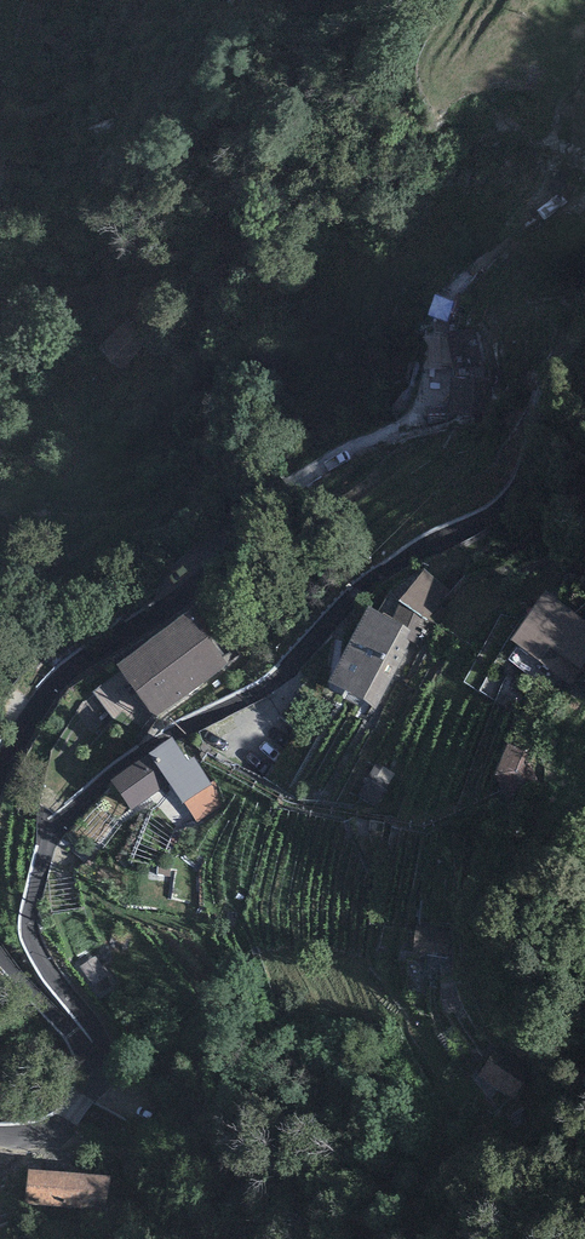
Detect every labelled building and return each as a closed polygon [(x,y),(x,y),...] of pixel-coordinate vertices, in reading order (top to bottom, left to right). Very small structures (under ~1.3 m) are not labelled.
[(399,602),(427,621),(450,591),(424,570),(399,602)] [(545,595),(511,645),(572,686),(581,673),(584,675),(584,622),(545,595)] [(427,621),(399,602),(390,621),(368,610),(329,685),(376,712),(410,643),(420,647),(427,621)] [(227,666),(189,616),(117,670),(155,721),(227,666)] [(172,740),(111,783),(130,811),(168,785),(183,805),(185,804),(211,786),(210,784),(193,759),(188,763),(172,740)] [(213,782),(210,784),(211,786),(185,804),(199,823),(220,806),(217,788),(213,782)] [(95,957),(80,967),(94,986),(109,976),(95,957)] [(107,1178),(29,1174),(27,1204),(106,1209),(107,1178)]
